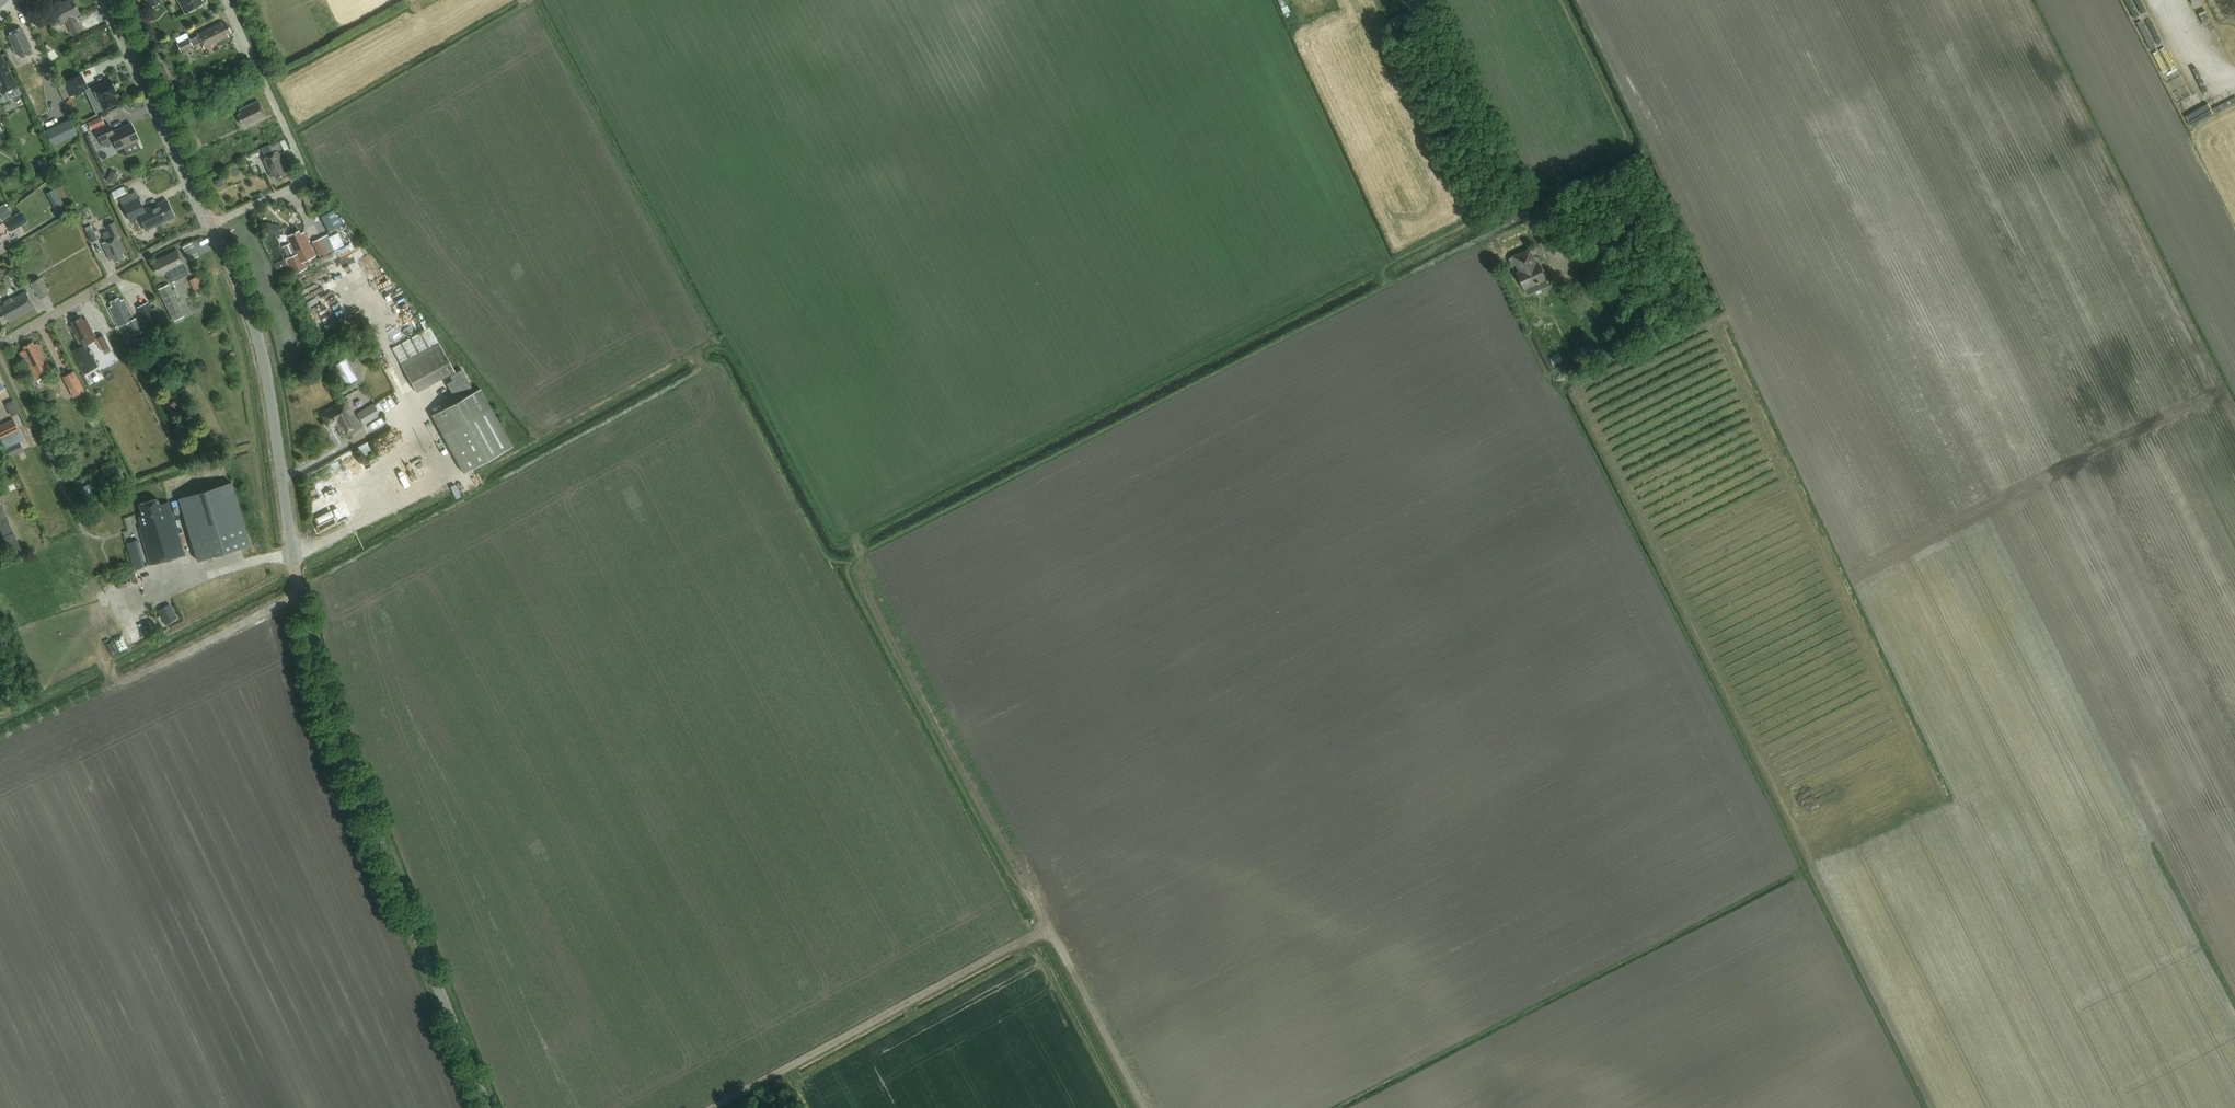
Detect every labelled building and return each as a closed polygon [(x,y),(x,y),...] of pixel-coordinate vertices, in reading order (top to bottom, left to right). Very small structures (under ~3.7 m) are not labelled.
[(81,30),(75,16),(80,14),(73,0),(68,0),(45,11),(52,27),(66,21),(72,34),(81,30)] [(160,0),(144,0),(149,9),(161,2),(160,0)] [(201,0),(177,0),(184,13),(203,3),(201,0)] [(1281,8),(1286,6),(1284,0),(1278,0),(1281,8)] [(1411,10),(1390,19),(1393,27),(1415,18),(1411,10)] [(178,44),(177,44),(180,52),(192,46),(193,48),(202,44),(204,49),(228,37),(227,34),(230,32),(226,24),(223,25),(221,22),(197,34),(198,35),(189,39),(178,44)] [(11,46),(15,54),(25,50),(28,56),(33,54),(30,47),(21,29),(8,36),(13,45),(11,46)] [(2216,33),(2210,36),(2222,60),(2228,56),(2216,33)] [(1,91),(2,93),(16,87),(0,55),(0,92),(1,91)] [(31,60),(34,74),(48,72),(45,57),(31,60)] [(87,89),(80,74),(61,83),(68,97),(87,89)] [(102,110),(118,103),(114,96),(117,94),(110,79),(92,87),(102,110)] [(246,126),(266,117),(258,101),(238,111),(240,114),(237,116),(241,125),(245,124),(246,126)] [(7,142),(11,140),(0,116),(0,127),(7,142)] [(101,118),(88,124),(91,132),(95,130),(103,148),(114,143),(117,150),(138,141),(130,124),(112,132),(108,124),(104,126),(101,118)] [(70,119),(45,130),(53,146),(77,135),(70,119)] [(284,139),(279,141),(283,151),(289,148),(284,139)] [(264,157),(262,158),(271,177),(274,176),(276,179),(285,175),(284,171),(286,170),(278,151),(281,150),(278,142),(270,146),(274,153),(264,157)] [(45,157),(37,161),(41,168),(48,163),(45,157)] [(111,169),(106,179),(114,183),(119,173),(111,169)] [(222,178),(215,182),(218,188),(225,185),(222,178)] [(55,189),(49,192),(52,198),(58,195),(55,189)] [(139,199),(122,207),(127,218),(129,221),(134,219),(138,217),(145,231),(174,217),(166,200),(144,210),(139,199)] [(4,204),(0,207),(0,220),(1,222),(11,215),(4,204)] [(65,206),(59,210),(62,215),(68,212),(65,206)] [(339,208),(327,214),(335,230),(347,224),(339,208)] [(11,230),(26,220),(20,211),(5,221),(11,230)] [(82,220),(87,232),(93,230),(87,218),(82,220)] [(126,253),(118,236),(119,236),(113,222),(105,226),(109,235),(103,238),(105,242),(102,244),(110,260),(113,259),(115,262),(124,258),(122,254),(126,253)] [(266,223),(265,233),(278,234),(279,225),(266,223)] [(98,240),(93,230),(87,233),(91,243),(98,240)] [(288,259),(285,260),(292,275),(306,269),(303,262),(314,257),(314,255),(309,245),(304,233),(300,235),(298,232),(290,236),(291,239),(287,240),(289,244),(294,256),(288,259)] [(327,235),(320,238),(321,238),(328,252),(334,249),(343,245),(338,233),(328,237),(327,235)] [(320,238),(312,242),(312,243),(317,253),(319,257),(328,252),(321,238),(320,238)] [(289,244),(282,247),(288,259),(294,256),(289,244)] [(162,276),(166,274),(170,282),(188,274),(184,265),(185,264),(177,249),(155,261),(156,264),(153,265),(157,274),(161,273),(162,276)] [(1519,272),(1517,273),(1524,288),(1528,286),(1531,292),(1539,289),(1537,282),(1545,278),(1538,263),(1537,264),(1530,249),(1509,258),(1513,266),(1516,265),(1519,272)] [(199,276),(192,279),(197,289),(203,287),(199,276)] [(49,293),(40,278),(30,283),(39,299),(49,293)] [(1676,284),(1667,289),(1678,310),(1687,305),(1676,284)] [(174,289),(160,296),(172,320),(181,316),(177,307),(178,306),(174,297),(178,296),(174,289)] [(34,308),(25,292),(11,300),(10,298),(4,302),(5,305),(1,308),(2,310),(0,311),(0,314),(4,321),(7,318),(10,322),(34,308)] [(133,319),(123,299),(121,301),(119,298),(110,302),(112,306),(109,307),(119,327),(126,324),(131,334),(132,336),(142,331),(136,318),(133,319)] [(147,302),(136,308),(146,326),(156,320),(155,318),(160,316),(155,307),(151,309),(147,302)] [(1642,312),(1631,318),(1638,330),(1648,324),(1642,312)] [(97,339),(86,319),(83,321),(81,318),(72,322),(73,326),(71,327),(80,346),(83,345),(84,346),(87,344),(97,339)] [(1546,332),(1555,328),(1551,319),(1542,323),(1546,332)] [(430,328),(392,349),(400,364),(438,342),(430,328)] [(97,339),(96,339),(102,351),(108,348),(102,336),(97,339)] [(34,346),(33,342),(24,347),(25,350),(19,353),(23,361),(25,359),(34,377),(50,369),(38,344),(34,346)] [(438,342),(400,364),(416,392),(454,371),(438,342)] [(80,346),(72,350),(81,369),(95,362),(91,353),(92,352),(90,349),(90,350),(87,344),(84,346),(83,345),(80,346)] [(135,346),(127,350),(131,357),(138,353),(135,346)] [(1559,355),(1551,359),(1553,364),(1561,359),(1559,355)] [(340,363),(349,384),(362,379),(352,357),(340,363)] [(451,381),(446,384),(452,395),(470,385),(464,374),(461,369),(449,376),(451,381)] [(79,381),(68,387),(73,398),(80,394),(84,392),(85,392),(79,381)] [(433,415),(441,430),(463,470),(509,445),(487,404),(478,390),(433,415)] [(84,392),(80,394),(84,402),(88,400),(84,392)] [(10,402),(16,415),(24,411),(19,398),(10,402)] [(344,437),(359,428),(344,402),(321,415),(328,427),(336,423),(344,437)] [(373,404),(356,414),(363,426),(380,416),(373,404)] [(19,431),(13,419),(0,426),(0,437),(1,440),(19,431)] [(370,456),(379,451),(373,440),(364,445),(370,456)] [(23,450),(19,442),(6,449),(9,456),(23,450)] [(12,465),(3,469),(3,470),(0,472),(0,476),(1,477),(6,475),(15,471),(12,465)] [(231,482),(178,498),(197,561),(250,545),(231,482)] [(183,555),(169,505),(168,502),(159,504),(157,499),(138,504),(142,516),(139,517),(141,526),(139,527),(150,565),(183,555)] [(11,555),(21,550),(13,533),(8,523),(9,522),(1,505),(0,505),(0,531),(11,555)] [(144,567),(137,543),(129,546),(136,569),(144,567)] [(172,610),(161,616),(165,624),(177,618),(172,610)]
